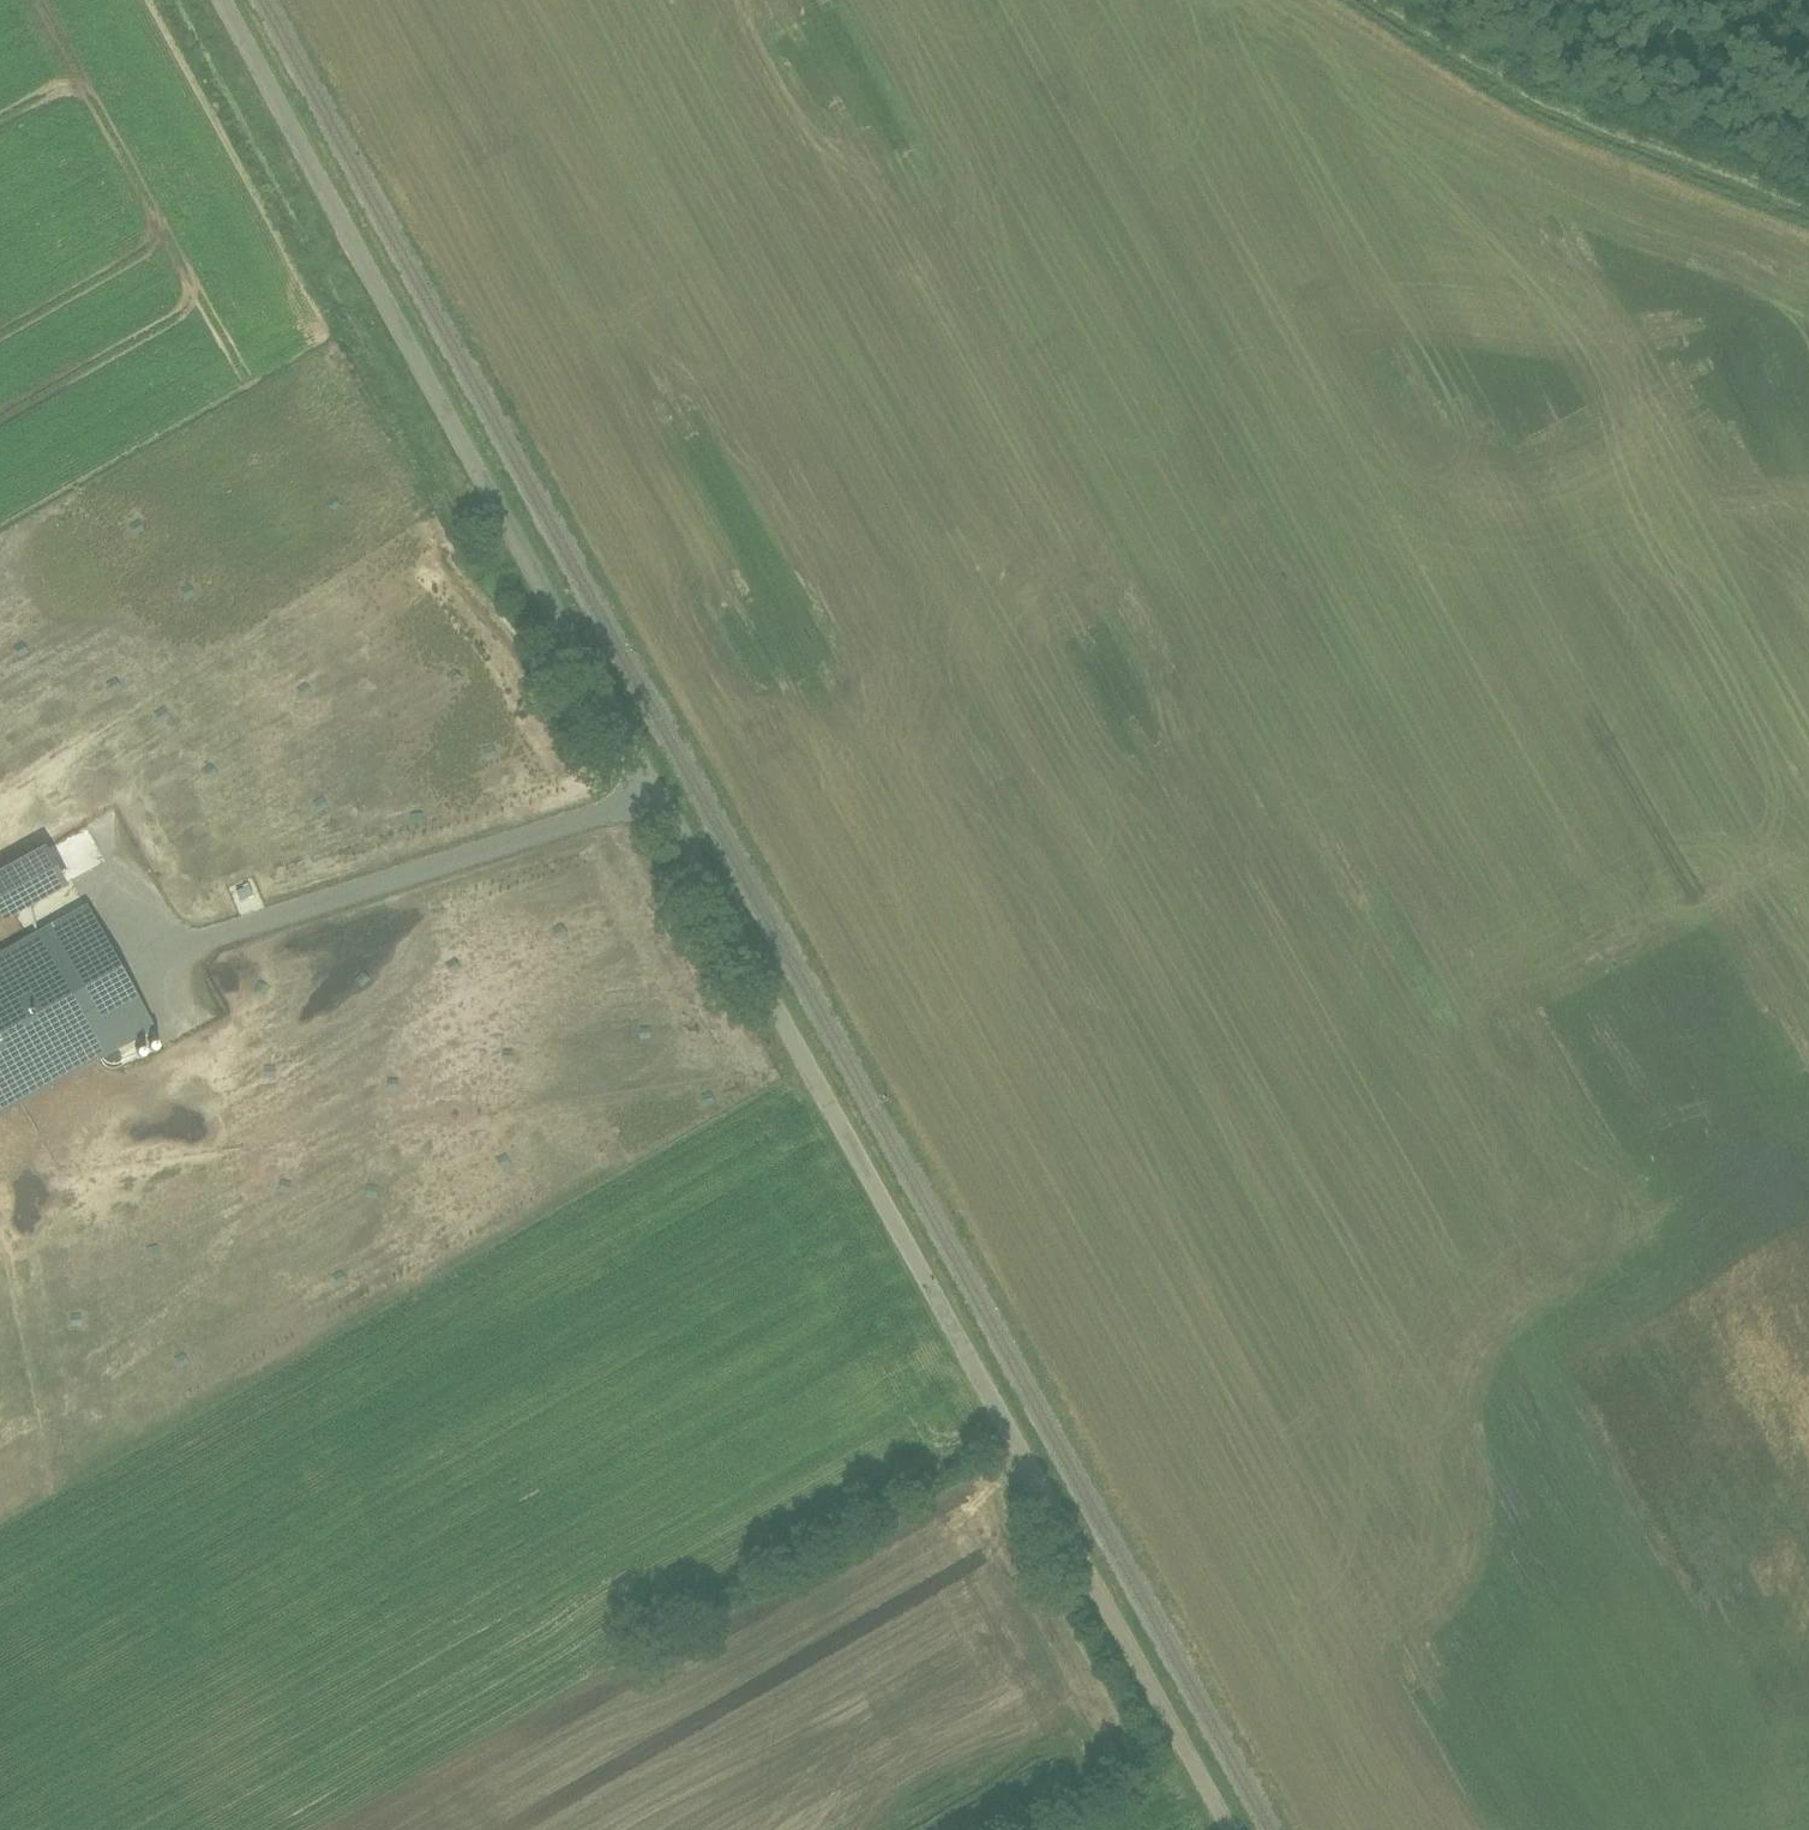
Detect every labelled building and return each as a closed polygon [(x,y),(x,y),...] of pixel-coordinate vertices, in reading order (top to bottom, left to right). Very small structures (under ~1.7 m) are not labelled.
[(60,843),(0,876),(0,897),(15,923),(84,884),(60,843)] [(98,904),(0,958),(0,1120),(167,1028),(98,904)]
